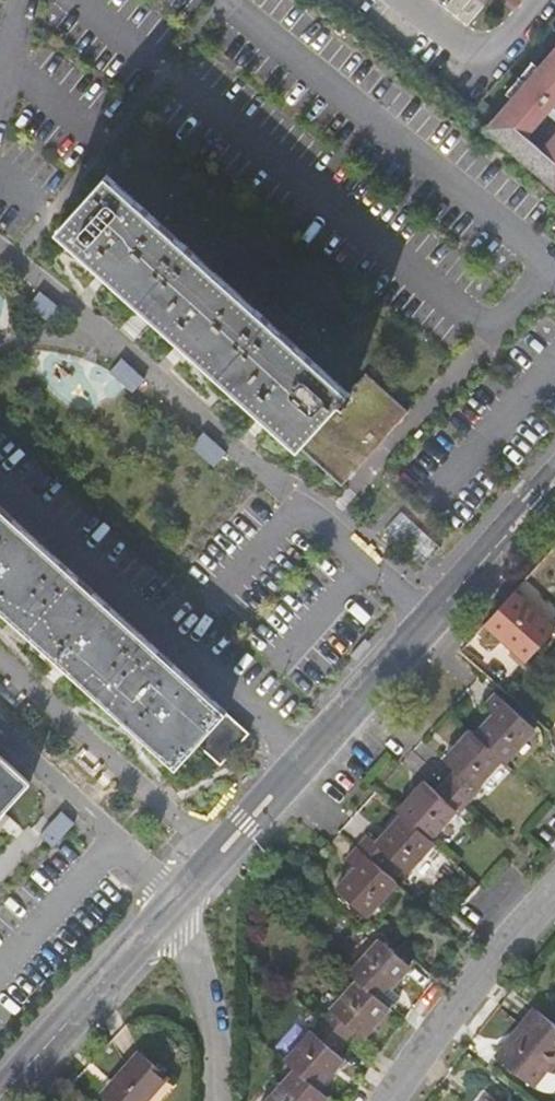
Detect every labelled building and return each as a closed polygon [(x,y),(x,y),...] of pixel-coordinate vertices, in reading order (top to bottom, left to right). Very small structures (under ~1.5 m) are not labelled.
[(490,133),(554,190),(554,56),(490,133)] [(256,312),(105,181),(54,239),(205,370),(256,312)] [(407,411),(365,374),(348,393),(256,312),(205,370),(340,487),(407,411)] [(162,759),(197,716),(0,540),(0,615),(162,759)] [(484,623),(526,662),(554,630),(554,603),(526,577),(484,623)] [(491,707),(501,716),(483,737),(510,760),(513,764),(542,731),(501,695),(491,707)] [(451,761),(463,771),(453,782),(477,804),(487,793),(483,789),(510,760),(483,737),(477,732),(451,761)] [(29,790),(0,763),(0,822),(29,790)] [(453,782),(444,792),(432,782),(405,811),(410,816),(437,839),(464,810),(468,814),(477,804),(453,782)] [(384,846),(375,837),(365,847),(390,869),(398,859),(415,874),(442,844),(437,839),(410,816),(384,846)] [(347,889),(377,916),(406,884),(390,869),(365,847),(355,858),(365,868),(347,889)] [(361,978),(393,1006),(403,995),(393,987),(412,965),(382,938),(352,971),(361,978)] [(324,1018),(349,1039),(359,1028),(367,1035),(393,1006),(361,978),(324,1018)] [(501,1058),(531,1083),(546,1064),(550,1068),(554,1062),(554,1023),(540,1010),(501,1058)] [(297,1067),(320,1087),(346,1058),(338,1050),(349,1039),(324,1018),(287,1059),(297,1067)] [(141,1055),(104,1097),(109,1100),(149,1100),(169,1079),(141,1055)] [(329,1095),(320,1087),(297,1067),(267,1100),(324,1100),(329,1095)]
